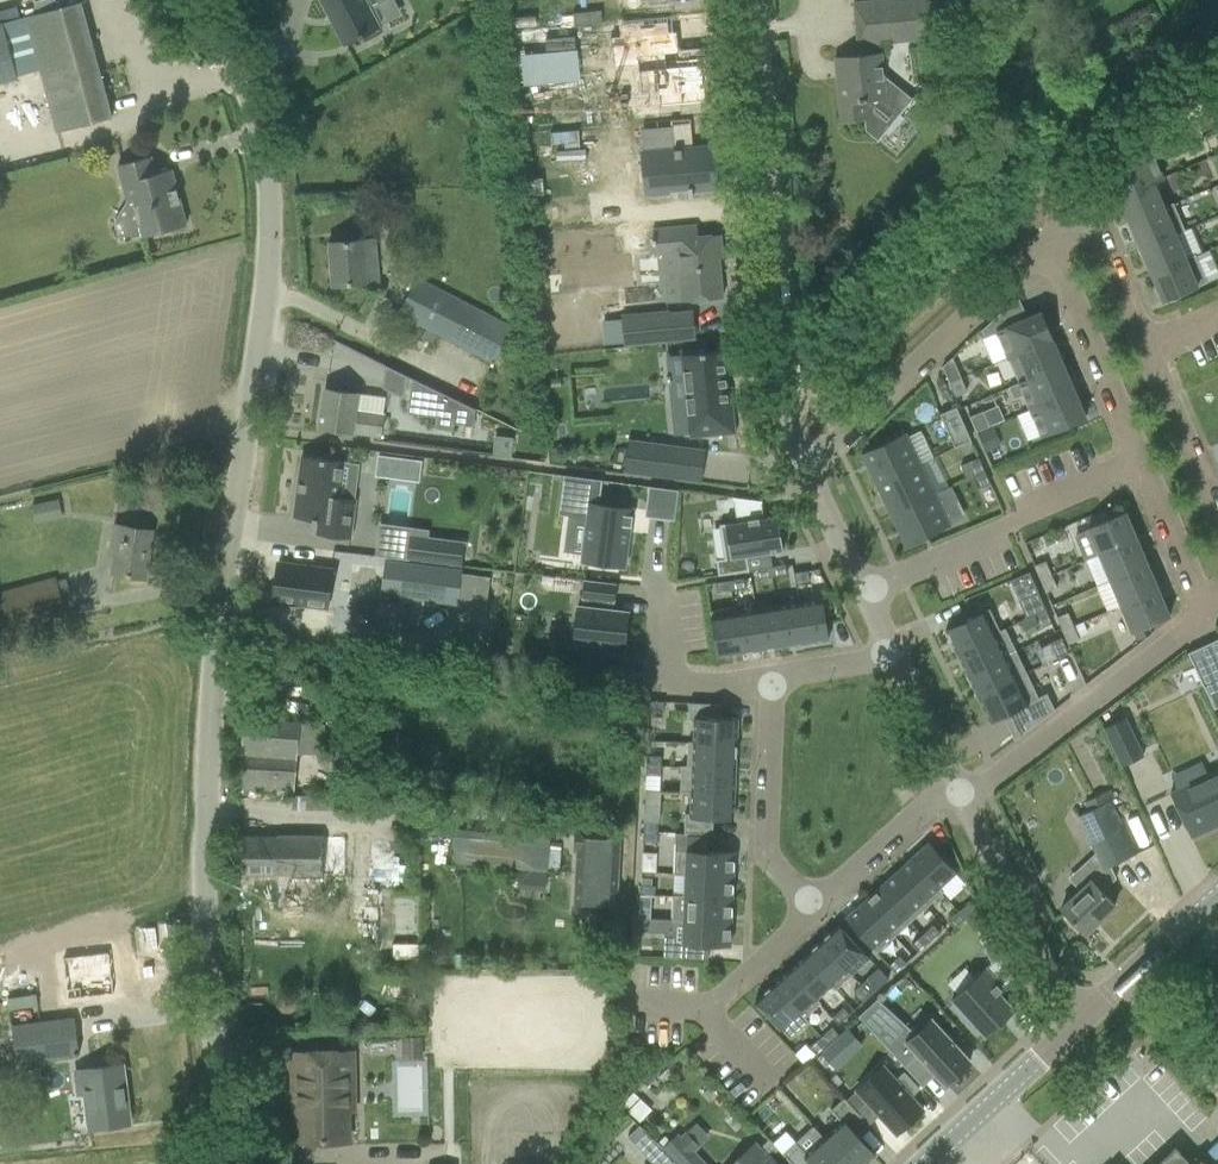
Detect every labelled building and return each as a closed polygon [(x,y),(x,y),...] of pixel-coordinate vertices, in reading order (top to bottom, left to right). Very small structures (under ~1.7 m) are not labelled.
[(344,46),(380,27),(371,9),(387,1),(386,0),(320,0),(344,46)] [(638,16),(660,14),(659,11),(693,7),(692,0),(636,0),(638,16)] [(885,47),(943,43),(941,0),(933,0),(881,5),(885,47)] [(40,72),(57,132),(112,117),(81,3),(26,17),(40,72)] [(26,17),(3,24),(17,79),(40,72),(26,17)] [(671,32),(605,38),(608,68),(632,65),(635,93),(652,92),(654,106),(701,102),(699,83),(701,83),(700,77),(698,77),(696,58),(671,60),(670,53),(673,53),(671,32)] [(859,55),(835,58),(841,122),(866,120),(867,130),(879,139),(880,139),(889,127),(893,130),(904,115),(900,113),(885,102),(882,76),(880,53),(859,55)] [(1160,136),(1175,123),(1166,113),(1155,123),(1160,136)] [(702,147),(674,150),(672,126),(641,129),(643,152),(642,152),(646,195),(670,193),(669,189),(688,188),(689,197),(693,196),(692,191),(715,189),(712,162),(711,146),(702,147)] [(1163,179),(1149,145),(1135,151),(1138,159),(1108,172),(1119,197),(1153,182),(1153,183),(1163,179)] [(1217,183),(1217,153),(1204,158),(1214,185),(1217,183)] [(130,186),(144,237),(186,226),(171,169),(155,174),(151,156),(118,165),(124,188),(130,186)] [(541,177),(527,179),(529,196),(543,194),(541,177)] [(1164,207),(1153,183),(1153,182),(1119,197),(1130,223),(1164,208),(1164,207)] [(589,195),(533,200),(535,229),(592,223),(589,195)] [(1185,231),(1173,203),(1164,207),(1164,208),(1130,223),(1141,248),(1175,234),(1175,235),(1185,231)] [(695,224),(672,227),(680,302),(722,298),(718,258),(720,258),(718,234),(696,236),(695,224)] [(1185,259),(1175,235),(1175,234),(1141,248),(1151,274),(1186,260),(1185,259)] [(375,240),(329,243),(332,286),(368,283),(368,282),(378,281),(375,240)] [(1207,282),(1195,255),(1185,259),(1186,260),(1151,274),(1163,301),(1207,282)] [(399,314),(493,362),(510,328),(417,279),(399,314)] [(1052,339),(1041,313),(1006,328),(1000,313),(981,331),(985,338),(997,333),(1008,358),(1052,339)] [(668,314),(621,318),(623,345),(671,340),(668,314)] [(1063,365),(1052,339),(1008,358),(1019,383),(1019,384),(1063,365)] [(728,389),(723,350),(681,354),(687,402),(670,403),(674,435),(690,433),(691,438),(737,433),(732,389),(728,389)] [(961,378),(952,358),(942,367),(949,383),(961,378)] [(1030,410),(1074,391),(1063,365),(1019,384),(1019,383),(1008,387),(1014,399),(1024,395),(1030,410)] [(966,391),(961,378),(949,383),(955,396),(966,391)] [(475,409),(412,379),(408,414),(437,418),(436,428),(452,430),(452,423),(473,426),(475,409)] [(380,436),(385,398),(325,390),(320,427),(343,431),(380,436)] [(1085,418),(1074,391),(1030,410),(1041,437),(1085,418)] [(940,414),(955,448),(971,441),(956,407),(940,414)] [(990,427),(983,411),(970,417),(976,432),(990,427)] [(993,429),(980,434),(987,452),(1000,447),(993,429)] [(905,433),(861,455),(876,485),(920,464),(905,433)] [(499,437),(496,458),(511,460),(514,439),(499,437)] [(628,439),(624,473),(675,480),(679,446),(628,439)] [(302,456),(294,518),(319,521),(317,535),(350,539),(355,499),(339,497),(343,461),(302,456)] [(400,456),(397,477),(418,479),(420,459),(400,456)] [(984,470),(979,458),(970,462),(975,474),(984,470)] [(935,494),(920,464),(876,485),(890,515),(935,494)] [(990,484),(984,470),(975,474),(981,488),(990,484)] [(564,476),(558,515),(580,518),(580,515),(588,516),(582,561),(624,567),(632,509),(599,505),(602,481),(564,476)] [(649,487),(645,517),(674,521),(678,490),(649,487)] [(890,515),(906,547),(950,526),(935,494),(890,515)] [(1087,527),(1088,529),(1074,536),(1084,561),(1099,554),(1136,538),(1125,511),(1087,527)] [(747,557),(783,551),(778,515),(719,525),(725,559),(716,560),(719,575),(749,571),(747,557)] [(113,573),(121,575),(145,578),(152,531),(114,525),(110,555),(116,556),(113,573)] [(413,535),(410,560),(462,566),(465,542),(434,538),(413,535)] [(1136,538),(1099,554),(1110,580),(1147,564),(1136,538)] [(1051,574),(1045,561),(1034,566),(1040,579),(1051,574)] [(278,563),(273,601),(327,608),(332,570),(278,563)] [(1147,564),(1110,580),(1121,606),(1158,590),(1147,564)] [(772,576),(787,574),(785,565),(771,567),(772,576)] [(772,576),(771,567),(757,569),(758,579),(772,576)] [(795,582),(809,580),(808,571),(794,573),(795,582)] [(1028,573),(1010,580),(1026,619),(1034,615),(1037,614),(1044,611),(1028,573)] [(1056,588),(1051,574),(1040,579),(1045,592),(1056,588)] [(67,620),(55,579),(0,594),(0,638),(67,620)] [(730,581),(731,590),(746,588),(744,579),(730,581)] [(577,607),(573,641),(604,644),(603,651),(623,653),(628,613),(610,611),(611,601),(613,601),(615,585),(585,581),(583,598),(584,598),(583,607),(577,607)] [(731,590),(730,581),(716,583),(717,592),(731,590)] [(1158,590),(1121,606),(1132,633),(1170,617),(1158,590)] [(817,600),(800,602),(806,643),(828,639),(822,599),(817,600)] [(806,643),(800,602),(778,606),(784,646),(806,643)] [(784,646),(778,606),(755,609),(762,650),(784,646)] [(740,653),(733,613),(730,613),(729,608),(710,611),(717,657),(740,653)] [(989,608),(945,629),(956,653),(1000,631),(1000,630),(989,608)] [(762,650),(755,609),(733,613),(740,653),(762,650)] [(1051,624),(1046,610),(1044,611),(1037,614),(1042,627),(1051,624)] [(1073,626),(1068,613),(1057,617),(1062,631),(1073,626)] [(1026,619),(1020,622),(1024,631),(1038,624),(1034,615),(1026,619)] [(1079,639),(1073,626),(1062,631),(1068,644),(1079,639)] [(1000,631),(956,653),(966,674),(1016,651),(1005,628),(1000,630),(1000,631)] [(1068,653),(1062,638),(1051,643),(1057,658),(1068,653)] [(1203,687),(1217,680),(1217,639),(1187,653),(1203,687)] [(1016,651),(966,674),(977,696),(1026,673),(1016,651)] [(1047,695),(1039,699),(1026,673),(977,696),(990,723),(1003,716),(1014,740),(1054,710),(1047,695)] [(650,701),(649,711),(663,712),(664,702),(650,701)] [(693,742),(693,743),(736,745),(737,719),(720,719),(720,704),(689,703),(688,721),(694,721),(693,742)] [(240,787),(263,789),(295,791),(297,753),(320,755),(322,725),(300,724),(300,722),(245,718),(240,787)] [(1125,718),(1104,728),(1122,766),(1143,756),(1125,718)] [(693,743),(693,742),(688,742),(686,766),(687,767),(735,769),(736,745),(693,743)] [(661,757),(647,756),(646,765),(661,766),(661,757)] [(661,766),(646,765),(646,775),(660,776),(661,766)] [(686,766),(681,766),(680,793),(691,793),(691,792),(734,793),(735,769),(687,767),(686,766)] [(1170,793),(1189,834),(1189,835),(1191,839),(1210,830),(1208,826),(1217,821),(1217,771),(1170,793)] [(691,792),(691,793),(690,814),(684,813),(684,834),(712,835),(713,818),(733,819),(734,793),(691,792)] [(1096,854),(1069,879),(1080,891),(1061,908),(1085,934),(1115,905),(1091,880),(1103,869),(1135,854),(1110,800),(1099,806),(1078,816),(1096,854)] [(658,823),(644,822),(643,832),(658,833),(658,823)] [(450,862),(546,871),(546,869),(550,847),(550,838),(453,829),(450,862)] [(575,853),(572,908),(616,910),(620,832),(575,829),(574,849),(574,853),(575,853)] [(658,833),(643,832),(643,841),(657,842),(658,833)] [(234,875),(344,875),(344,837),(234,836),(234,875)] [(910,859),(938,889),(939,888),(956,872),(929,842),(917,852),(910,859)] [(734,852),(675,850),(674,875),(685,875),(685,874),(733,876),(734,852)] [(377,883),(410,881),(409,858),(376,860),(377,883)] [(894,873),(926,908),(943,892),(939,888),(938,889),(910,859),(894,873)] [(879,888),(910,922),(926,908),(894,873),(879,888)] [(684,897),(732,899),(733,876),(685,874),(685,875),(684,896),(684,897)] [(651,896),(655,896),(655,886),(641,885),(640,895),(651,896)] [(894,937),(910,922),(879,888),(863,902),(894,937)] [(639,913),(651,913),(651,896),(640,895),(640,905),(639,913)] [(684,897),(684,896),(673,895),(672,921),(683,921),(683,920),(731,922),(732,899),(684,897)] [(845,918),(877,953),(894,937),(863,902),(845,918)] [(965,918),(975,909),(969,902),(958,912),(965,918)] [(964,919),(965,918),(958,912),(948,921),(954,928),(964,919)] [(639,919),(638,932),(665,934),(671,934),(672,921),(639,919)] [(683,920),(683,921),(682,944),(730,946),(731,922),(683,920)] [(819,941),(851,975),(869,959),(838,923),(819,941)] [(922,935),(929,942),(939,933),(933,925),(922,935)] [(929,942),(922,935),(911,945),(918,952),(929,942)] [(995,962),(1004,957),(995,936),(981,942),(982,943),(992,963),(995,962)] [(819,941),(804,955),(832,986),(831,986),(835,991),(851,975),(819,941)] [(652,957),(652,947),(638,946),(637,956),(652,957)] [(62,957),(67,999),(114,993),(109,951),(62,957)] [(804,955),(788,970),(816,1000),(817,999),(831,986),(832,986),(804,955)] [(895,973),(906,963),(899,956),(888,966),(895,973)] [(951,999),(985,1037),(1013,1011),(998,995),(1004,990),(984,968),(951,999)] [(773,984),(804,1019),(805,1018),(821,1003),(817,999),(816,1000),(788,970),(773,984)] [(870,996),(877,989),(865,975),(857,982),(870,996)] [(1217,1007),(1217,981),(1206,993),(1217,1007)] [(870,996),(857,982),(850,988),(863,1002),(870,996)] [(773,984),(755,1001),(790,1039),(809,1022),(805,1018),(804,1019),(773,984)] [(904,1067),(917,1055),(944,1085),(952,1078),(954,1080),(966,1069),(964,1067),(970,1061),(932,1019),(916,1033),(877,999),(858,1016),(904,1067)] [(849,1015),(843,1008),(832,1017),(839,1024),(849,1015)] [(74,1018),(12,1026),(17,1063),(78,1056),(74,1018)] [(832,1027),(821,1037),(828,1044),(834,1039),(838,1034),(832,1027)] [(838,1034),(834,1039),(849,1057),(863,1044),(847,1027),(838,1034)] [(828,1044),(821,1037),(810,1047),(817,1054),(828,1044)] [(420,1038),(404,1039),(405,1057),(420,1057),(420,1038)] [(354,1052),(294,1054),(295,1111),(301,1111),(301,1142),(347,1141),(346,1108),(355,1107),(354,1052)] [(125,1124),(122,1095),(126,1095),(123,1065),(75,1071),(78,1094),(85,1094),(89,1129),(125,1124)] [(883,1067),(857,1091),(896,1134),(923,1110),(910,1096),(918,1089),(903,1073),(895,1080),(883,1067)] [(0,1072),(0,1092),(14,1091),(12,1070),(0,1072)] [(626,1099),(623,1106),(639,1121),(651,1110),(632,1092),(626,1099)] [(824,1137),(848,1163),(865,1163),(875,1156),(853,1131),(865,1121),(844,1098),(831,1110),(841,1121),(824,1137)] [(782,1154),(791,1163),(848,1163),(824,1137),(813,1126),(796,1142),(787,1150),(783,1154),(782,1154)] [(679,1133),(664,1147),(679,1163),(707,1163),(679,1133)] [(771,1156),(769,1158),(755,1143),(732,1163),(778,1163),(771,1156)] [(1175,1147),(1156,1163),(1191,1163),(1175,1147)]
